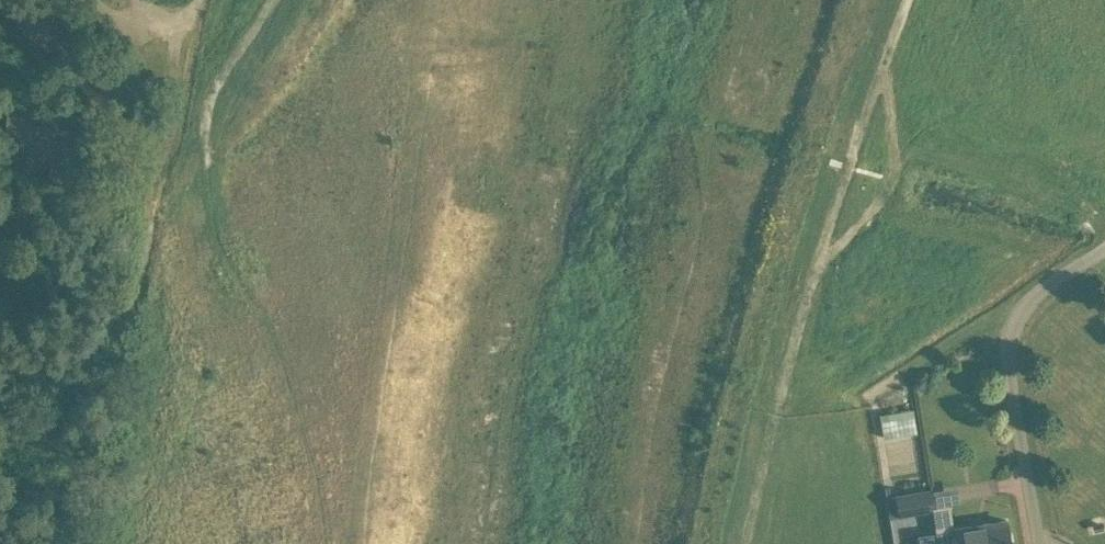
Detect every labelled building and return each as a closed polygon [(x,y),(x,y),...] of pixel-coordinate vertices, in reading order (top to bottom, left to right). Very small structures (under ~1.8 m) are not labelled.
[(27,160),(31,118),(7,116),(3,146),(28,149),(27,160)] [(918,430),(914,406),(880,412),(884,436),(918,430)] [(932,487),(915,489),(918,510),(935,507),(932,487)] [(890,514),(900,512),(897,493),(887,495),(890,514)] [(937,530),(935,530),(938,543),(1011,543),(1010,539),(1013,539),(1012,533),(1009,533),(1007,518),(937,530)]
